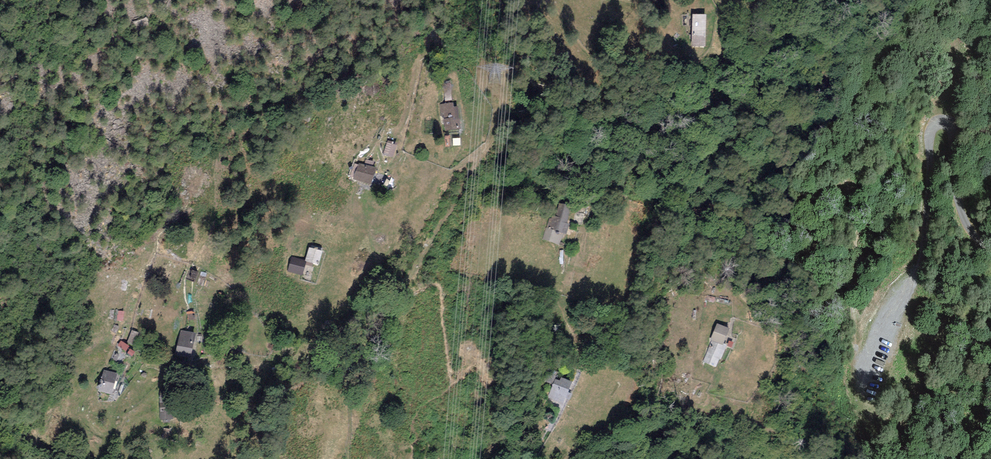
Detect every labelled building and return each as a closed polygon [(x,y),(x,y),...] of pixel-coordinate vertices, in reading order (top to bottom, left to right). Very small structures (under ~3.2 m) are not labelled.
[(703,15),(689,15),(689,47),(703,47),(703,15)] [(454,103),(439,104),(441,121),(444,121),(445,130),(461,129),(458,106),(454,107),(454,103)] [(397,146),(387,143),(383,155),(393,158),(397,146)] [(376,169),(359,163),(353,180),(371,186),(376,169)] [(564,246),(572,207),(560,204),(558,219),(551,217),(546,243),(564,246)] [(305,260),(291,257),(287,272),(302,276),(306,262),(318,266),(322,252),(309,248),(305,260)] [(726,329),(715,324),(708,340),(710,342),(719,345),(720,343),(726,329)] [(197,333),(181,329),(175,355),(191,359),(197,333)] [(719,345),(710,342),(701,363),(713,368),(716,360),(718,361),(725,345),(720,343),(719,345)] [(558,372),(548,368),(542,381),(552,385),(558,372)] [(117,374),(103,370),(97,391),(111,395),(117,374)] [(560,381),(556,379),(548,398),(564,405),(573,382),(561,377),(560,381)] [(173,382),(164,381),(163,388),(160,388),(161,419),(174,420),(173,382)]
